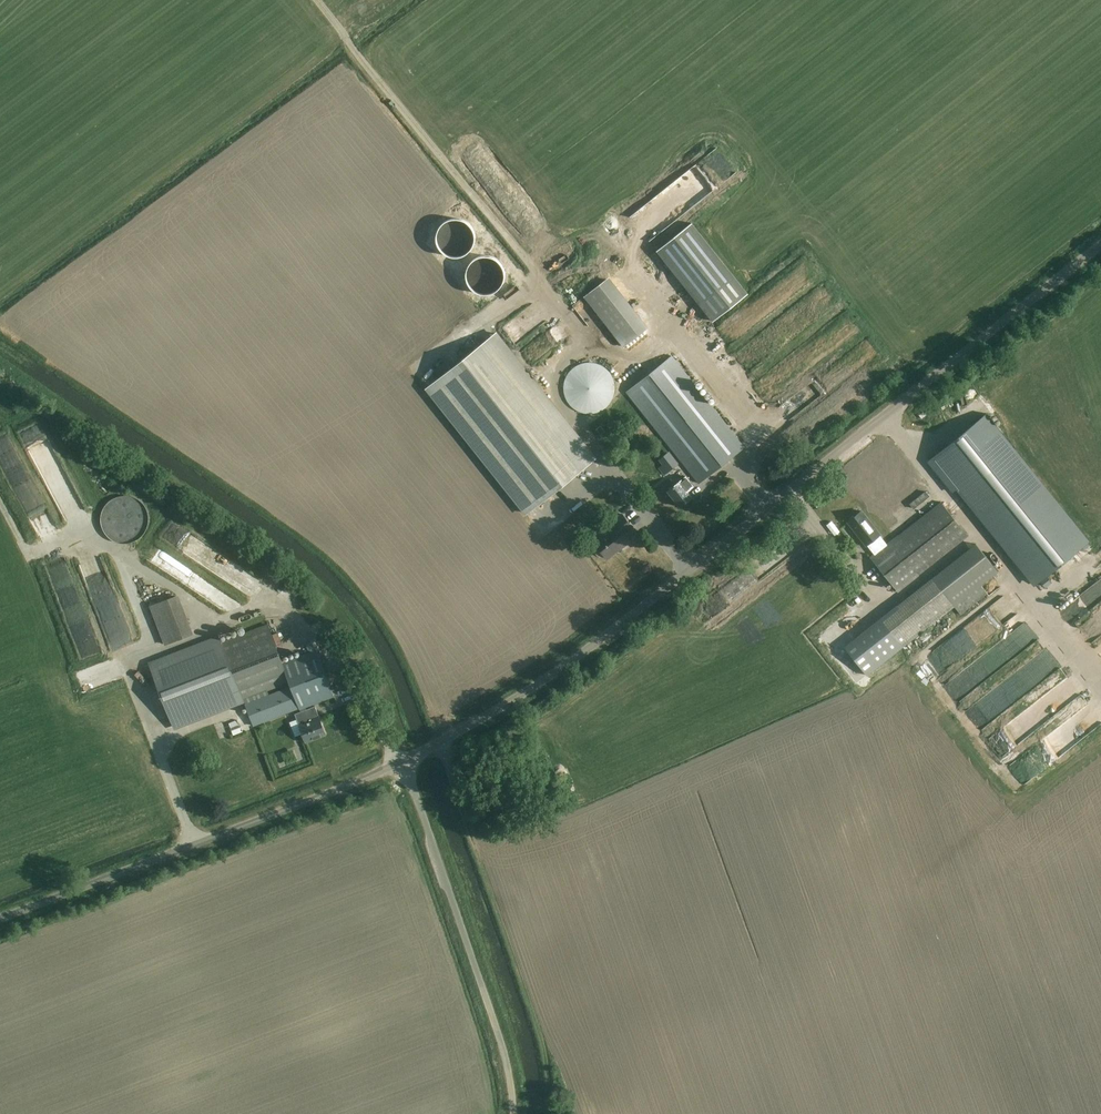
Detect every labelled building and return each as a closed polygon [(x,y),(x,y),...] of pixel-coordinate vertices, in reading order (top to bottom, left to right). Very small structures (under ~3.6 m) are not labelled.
[(748,294),(692,224),(657,252),(713,321),(748,294)] [(649,328),(609,277),(584,297),(624,347),(649,328)] [(527,330),(515,341),(519,345),(531,334),(527,330)] [(590,464),(489,337),(427,386),(527,513),(590,464)] [(672,356),(627,392),(700,483),(745,448),(672,356)] [(614,393),(614,388),(614,384),(613,380),(611,376),(607,371),(602,367),(598,365),(593,363),(589,363),(585,364),(580,365),(576,367),(571,371),(568,374),(566,378),(564,384),(564,388),(564,393),(565,397),(568,403),(571,406),(575,409),(580,412),(585,413),(589,414),(593,413),(598,412),(604,409),(607,406),(610,403),(613,397),(614,393)] [(1084,550),(1090,545),(985,416),(928,462),(952,491),(957,487),(1035,583),(1081,546),(1084,550)] [(26,434),(30,449),(49,444),(48,438),(44,439),(42,430),(26,434)] [(6,452),(15,447),(9,434),(0,438),(0,457),(7,454),(6,452)] [(931,450),(938,444),(931,436),(924,443),(931,450)] [(876,444),(882,457),(889,454),(883,441),(876,444)] [(866,450),(853,460),(873,487),(886,477),(866,450)] [(79,496),(58,451),(38,460),(46,476),(57,470),(62,479),(53,484),(63,504),(62,505),(66,513),(74,509),(69,501),(79,496)] [(82,459),(76,463),(83,477),(90,474),(82,459)] [(668,491),(680,507),(692,498),(687,491),(695,486),(687,477),(680,482),(668,491)] [(149,523),(149,521),(149,519),(149,517),(148,515),(148,513),(147,511),(146,509),(145,508),(144,506),(142,504),(141,503),(139,502),(137,501),(136,500),(134,499),(132,498),(130,498),(128,497),(126,497),(123,498),(121,498),(119,498),(117,499),(116,500),(114,501),(112,502),(110,503),(109,504),(107,506),(106,508),(105,509),(104,511),(103,513),(103,515),(102,517),(102,519),(102,521),(102,523),(103,529),(105,533),(107,536),(112,541),(116,543),(121,545),(128,545),(132,544),(134,543),(136,543),(137,542),(139,541),(141,539),(142,538),(144,536),(145,535),(146,533),(147,531),(148,529),(148,527),(149,525),(149,523)] [(968,536),(941,502),(886,545),(879,536),(880,535),(861,511),(848,522),(866,546),(871,542),(878,551),(871,558),(897,592),(968,536)] [(633,528),(622,515),(613,521),(617,526),(594,544),(597,547),(596,548),(594,550),(595,552),(598,555),(600,557),(602,556),(603,555),(606,559),(623,545),(624,546),(632,540),(627,533),(633,528)] [(998,572),(976,544),(879,620),(902,648),(954,607),(960,614),(986,593),(980,586),(998,572)] [(735,602),(724,590),(705,606),(716,618),(735,602)] [(191,636),(176,597),(151,607),(167,646),(191,636)] [(1019,612),(1009,597),(967,625),(977,640),(1019,612)] [(90,625),(89,606),(67,607),(68,626),(90,625)] [(133,614),(138,630),(152,625),(147,609),(133,614)] [(1019,613),(1007,627),(1014,633),(1026,620),(1019,613)] [(283,663),(268,625),(200,651),(198,645),(151,664),(175,727),(250,698),(249,697),(289,681),(291,686),(246,704),(254,726),(300,708),(300,709),(302,709),(307,723),(300,726),(306,742),(326,734),(320,718),(317,719),(312,705),(334,696),(317,650),(283,663)] [(156,636),(150,637),(154,648),(162,646),(160,638),(162,637),(160,629),(154,631),(156,636)] [(98,632),(78,636),(81,654),(101,650),(98,632)] [(968,634),(939,650),(949,667),(977,651),(968,634)]
